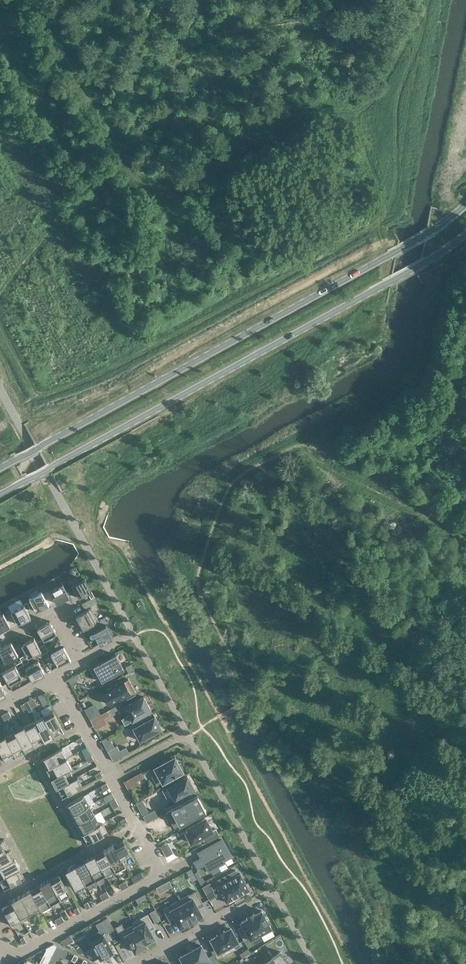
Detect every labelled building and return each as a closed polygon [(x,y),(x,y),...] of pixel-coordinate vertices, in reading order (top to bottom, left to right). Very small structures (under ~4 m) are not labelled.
[(91,591),(84,578),(72,585),(79,598),(88,593),(91,591)] [(56,603),(69,596),(62,583),(49,590),(56,603)] [(29,598),(36,611),(49,604),(42,591),(29,598)] [(82,603),(85,608),(92,604),(89,599),(82,603)] [(18,624),(31,617),(24,604),(11,611),(18,624)] [(83,629),(98,620),(91,608),(76,616),(83,629)] [(0,614),(0,631),(10,625),(3,612),(0,614)] [(44,640),(57,633),(50,621),(37,628),(44,640)] [(100,644),(113,637),(106,625),(93,632),(100,644)] [(39,647),(34,638),(21,645),(28,657),(41,650),(39,647)] [(18,654),(11,642),(0,648),(0,664),(18,654)] [(58,666),(71,659),(64,646),(51,653),(58,666)] [(116,654),(93,666),(101,682),(124,669),(116,654)] [(25,667),(32,680),(45,673),(38,660),(25,667)] [(129,673),(134,669),(131,664),(125,667),(129,673)] [(4,675),(9,684),(22,677),(15,665),(2,672),(4,675)] [(128,679),(103,692),(109,704),(124,696),(126,700),(137,694),(128,679)] [(38,695),(43,706),(49,703),(43,692),(38,695)] [(124,707),(129,715),(121,719),(125,725),(151,711),(143,696),(124,707)] [(32,710),(27,701),(24,703),(27,708),(28,712),(32,710)] [(42,716),(43,716),(54,736),(55,736),(55,735),(63,731),(64,731),(52,710),(43,715),(42,716)] [(43,716),(34,721),(45,741),(50,738),(53,737),(54,736),(43,716)] [(149,736),(152,734),(153,734),(153,733),(161,729),(154,716),(133,728),(140,741),(148,736),(149,736)] [(45,741),(34,721),(34,720),(33,721),(33,720),(33,721),(24,725),(35,746),(36,746),(35,746),(44,741),(45,741)] [(35,747),(35,746),(24,725),(23,726),(15,731),(15,730),(14,731),(26,752),(26,751),(34,746),(35,747)] [(5,736),(16,757),(17,757),(17,756),(25,751),(25,752),(26,752),(14,731),(5,736),(5,735),(5,736)] [(16,757),(5,736),(4,736),(0,739),(0,750),(6,762),(7,762),(7,761),(15,757),(16,757)] [(46,768),(46,769),(66,757),(66,758),(67,758),(67,757),(62,748),(62,747),(41,759),(46,768)] [(126,747),(119,750),(122,755),(129,752),(126,747)] [(46,769),(51,778),(69,768),(71,767),(66,758),(66,757),(46,769)] [(175,758),(155,768),(163,782),(182,772),(181,770),(183,769),(180,763),(178,764),(175,758)] [(51,778),(56,787),(74,778),(69,768),(51,778)] [(141,773),(134,776),(136,781),(143,777),(141,773)] [(77,777),(78,776),(74,778),(56,787),(57,788),(62,797),(83,786),(83,785),(82,785),(77,777)] [(168,786),(176,802),(188,796),(187,793),(194,789),(187,776),(168,786)] [(71,814),(89,805),(84,795),(66,805),(71,814)] [(197,795),(166,812),(169,819),(171,818),(173,821),(171,822),(174,828),(206,811),(197,795)] [(142,800),(137,803),(143,814),(148,811),(142,800)] [(71,814),(76,824),(94,814),(89,805),(71,814)] [(154,810),(143,816),(147,822),(158,816),(154,810)] [(94,814),(76,824),(82,833),(99,824),(94,814)] [(205,818),(187,828),(189,831),(186,833),(192,843),(204,836),(206,841),(219,834),(216,829),(212,831),(205,818)] [(103,822),(99,824),(82,833),(82,834),(84,837),(87,843),(108,832),(108,831),(107,831),(103,823),(103,822)] [(9,849),(9,848),(8,848),(4,839),(0,841),(0,853),(9,849)] [(114,844),(113,844),(125,865),(134,860),(123,839),(114,844)] [(221,839),(198,852),(200,857),(194,861),(197,868),(204,864),(208,871),(211,870),(213,873),(220,870),(218,866),(225,862),(224,861),(231,857),(221,839)] [(125,866),(125,865),(113,844),(104,849),(115,870),(116,871),(125,866)] [(9,849),(0,853),(0,866),(14,858),(14,857),(13,858),(9,849)] [(115,870),(104,849),(103,850),(95,855),(95,854),(94,855),(105,875),(106,875),(106,876),(106,875),(115,870),(115,871),(115,870)] [(95,880),(96,880),(105,875),(94,855),(85,860),(95,880)] [(14,858),(0,866),(0,878),(19,867),(14,858)] [(86,885),(95,880),(85,860),(75,865),(85,883),(86,885)] [(75,889),(85,883),(75,865),(65,870),(75,889)] [(0,878),(0,881),(4,888),(3,888),(4,889),(25,877),(24,877),(19,868),(20,868),(19,867),(0,878)] [(210,883),(203,887),(209,899),(216,895),(215,894),(220,891),(226,902),(249,890),(240,873),(238,874),(236,870),(227,875),(229,879),(217,886),(218,887),(213,889),(210,883)] [(49,879),(60,899),(61,900),(70,895),(59,874),(58,874),(59,874),(50,879),(49,879)] [(51,904),(60,899),(49,879),(40,884),(51,904)] [(51,905),(51,904),(40,884),(39,885),(31,890),(31,889),(30,890),(40,907),(42,911),(42,910),(51,905),(51,906),(51,905)] [(203,915),(197,905),(202,903),(195,889),(190,892),(192,896),(180,902),(191,922),(203,915)] [(30,912),(40,907),(30,890),(21,895),(30,912)] [(21,917),(30,912),(21,895),(11,900),(21,917)] [(21,917),(11,900),(11,901),(2,905),(13,926),(14,926),(13,926),(22,921),(23,921),(21,917)] [(180,902),(169,908),(167,904),(162,907),(169,921),(175,918),(180,928),(191,922),(180,902)] [(154,910),(150,912),(155,922),(160,920),(154,910)] [(260,934),(271,928),(261,910),(254,914),(248,917),(248,918),(241,922),(243,926),(238,929),(244,940),(249,937),(250,939),(252,938),(254,943),(262,938),(260,934)] [(148,913),(132,922),(133,925),(134,924),(144,944),(145,944),(155,938),(149,928),(154,926),(148,913)] [(113,951),(104,934),(108,932),(104,925),(102,921),(96,924),(102,934),(91,941),(100,958),(101,959),(104,957),(105,957),(106,957),(105,956),(109,955),(110,954),(109,954),(113,953),(114,952),(113,951)] [(121,923),(115,927),(125,945),(130,942),(135,952),(146,947),(146,946),(145,944),(144,944),(134,924),(133,925),(125,929),(121,923)] [(212,940),(218,952),(233,944),(235,948),(240,946),(231,929),(230,928),(230,929),(225,932),(224,931),(225,931),(224,930),(223,931),(217,934),(216,935),(217,936),(217,935),(217,936),(212,939),(212,938),(211,939),(211,940),(212,940)] [(181,956),(180,956),(181,957),(185,963),(209,963),(207,960),(208,960),(209,960),(208,959),(201,946),(202,946),(201,945),(200,946),(193,950),(193,949),(192,950),(189,952),(188,952),(181,956)] [(57,946),(52,956),(59,960),(64,949),(57,946)] [(286,959),(280,951),(264,963),(290,963),(286,959)]
